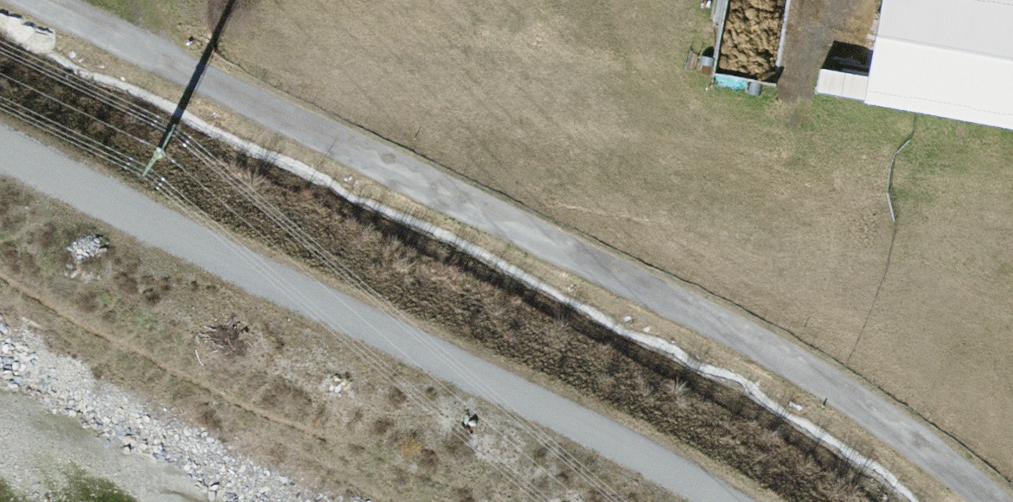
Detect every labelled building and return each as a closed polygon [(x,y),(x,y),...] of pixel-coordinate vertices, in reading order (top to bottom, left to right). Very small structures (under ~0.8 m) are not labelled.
[(997,0),(887,0),(867,109),(1012,135),(1012,3),(997,0)]
